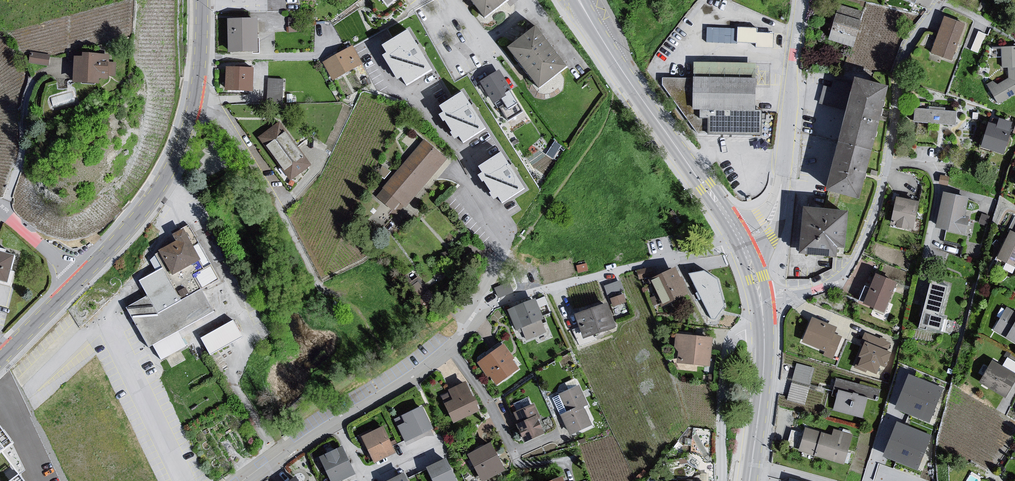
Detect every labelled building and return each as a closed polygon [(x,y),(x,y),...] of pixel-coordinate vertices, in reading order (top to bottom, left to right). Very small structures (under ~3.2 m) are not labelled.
[(485,16),(506,0),(473,0),(485,16)] [(863,13),(838,6),(828,42),(853,49),(863,13)] [(945,17),(932,53),(952,60),(965,24),(945,17)] [(258,23),(228,23),(228,56),(259,56),(258,23)] [(536,27),(510,47),(540,86),(566,66),(536,27)] [(408,28),(382,45),(387,53),(383,55),(398,80),(402,77),(407,85),(433,69),(408,28)] [(757,31),(737,29),(737,44),(755,46),(756,49),(773,51),(772,36),(757,35),(757,31)] [(973,46),(979,49),(986,32),(980,29),(973,46)] [(356,44),(323,65),(333,83),(366,63),(356,44)] [(1001,50),(1002,70),(1007,70),(1007,80),(997,87),(993,83),(987,87),(997,105),(1014,95),(1014,49),(1001,50)] [(31,51),(30,62),(49,63),(50,52),(31,51)] [(84,61),(75,62),(74,89),(101,88),(101,84),(116,79),(115,67),(110,66),(109,59),(85,59),(84,61)] [(773,65),(694,64),(694,80),(663,80),(662,87),(697,136),(708,136),(761,137),(770,137),(773,65)] [(255,72),(226,71),(225,94),(254,96),(255,72)] [(499,71),(482,82),(494,102),(502,97),(506,104),(500,107),(508,120),(523,111),(499,71)] [(820,101),(846,107),(853,76),(836,72),(833,86),(824,84),(820,101)] [(270,76),(268,101),(284,102),(285,77),(270,76)] [(887,86),(856,78),(826,189),(858,197),(887,86)] [(464,89),(437,106),(442,114),(438,116),(453,141),(457,138),(462,146),(489,130),(464,89)] [(955,111),(915,109),(914,122),(954,125),(955,111)] [(996,127),(989,125),(981,150),(1003,156),(1003,154),(1012,124),(998,120),(996,127)] [(257,140),(290,184),(312,167),(279,125),(257,140)] [(425,144),(373,200),(395,218),(403,207),(406,210),(447,163),(425,144)] [(502,149),(475,166),(480,174),(477,176),(492,201),(496,198),(501,206),(527,190),(502,149)] [(968,199),(943,193),(936,230),(963,236),(966,221),(963,219),(968,199)] [(919,205),(897,200),(892,222),(897,224),(896,228),(914,232),(919,205)] [(848,212),(804,206),(798,253),(835,257),(836,248),(844,249),(848,212)] [(973,230),(976,219),(970,217),(967,228),(973,230)] [(169,270),(161,272),(139,283),(148,299),(126,311),(131,319),(147,350),(152,346),(163,363),(187,349),(196,364),(243,340),(233,321),(221,328),(203,292),(218,282),(188,227),(181,230),(182,234),(185,233),(200,263),(175,279),(169,270)] [(1010,232),(997,261),(1014,270),(1014,235),(1010,232)] [(176,244),(158,253),(169,270),(175,279),(200,263),(185,233),(182,234),(173,238),(176,244)] [(0,257),(0,285),(10,288),(18,261),(0,257)] [(676,270),(652,280),(664,307),(689,297),(676,270)] [(704,271),(689,274),(711,319),(715,319),(724,306),(718,280),(704,271)] [(896,286),(876,277),(863,304),(883,313),(896,286)] [(617,314),(631,310),(621,278),(607,283),(617,314)] [(499,295),(514,290),(511,281),(496,287),(499,295)] [(949,286),(930,281),(917,330),(925,333),(926,328),(949,334),(952,323),(940,320),(949,286)] [(536,301),(506,312),(515,333),(520,331),(525,342),(546,335),(543,325),(536,301)] [(608,305),(576,316),(582,340),(616,329),(608,305)] [(993,330),(1014,343),(1014,314),(1006,308),(993,330)] [(838,328),(811,318),(802,342),(826,352),(824,358),(832,361),(841,338),(835,336),(838,328)] [(884,342),(862,334),(859,342),(864,343),(858,359),(861,360),(858,368),(877,375),(880,366),(884,368),(889,355),(885,353),(887,346),(885,345),(884,342)] [(714,338),(675,336),(674,348),(678,353),(676,365),(710,368),(714,338)] [(502,346),(474,364),(494,388),(517,371),(502,346)] [(797,361),(788,398),(806,402),(814,365),(797,361)] [(993,362),(980,383),(1005,398),(1014,382),(1014,376),(993,362)] [(908,377),(896,409),(933,424),(946,392),(908,377)] [(445,406),(453,425),(479,414),(465,385),(448,393),(452,402),(445,406)] [(552,400),(570,438),(590,429),(581,410),(586,408),(577,389),(552,400)] [(867,400),(839,391),(833,412),(861,420),(867,400)] [(423,408),(401,417),(404,425),(396,428),(404,444),(432,432),(423,408)] [(534,408),(515,415),(523,443),(544,435),(534,408)] [(900,423),(887,457),(917,469),(931,435),(900,423)] [(793,428),(790,439),(798,441),(801,431),(793,428)] [(360,438),(373,465),(395,455),(383,429),(360,438)] [(832,437),(805,430),(798,453),(844,466),(853,436),(834,431),(832,437)] [(466,456),(477,480),(487,480),(503,473),(491,446),(466,456)] [(312,463),(317,475),(324,472),(328,480),(344,480),(354,476),(342,449),(312,463)] [(425,470),(430,480),(455,480),(447,461),(425,470)] [(19,474),(10,480),(0,468),(0,480),(24,480),(19,474)]
